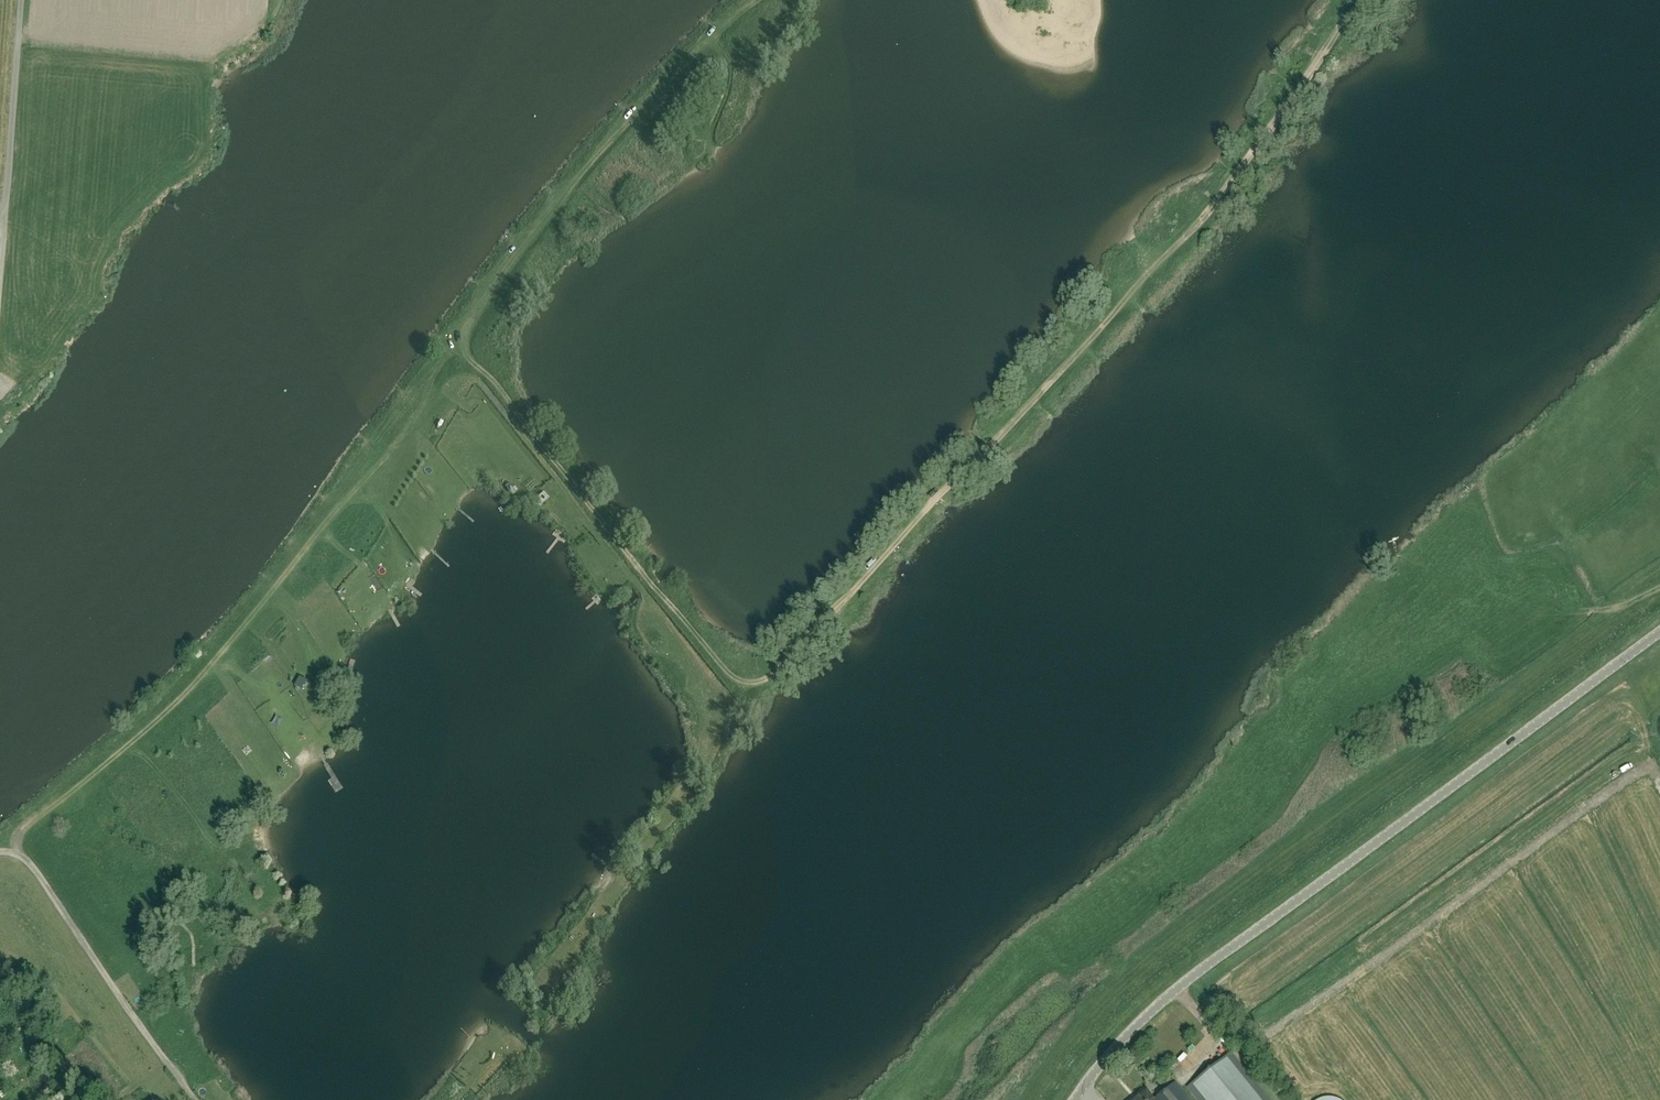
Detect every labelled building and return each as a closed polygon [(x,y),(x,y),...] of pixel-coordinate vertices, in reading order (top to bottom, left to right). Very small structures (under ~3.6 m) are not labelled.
[(1234,1058),(1230,1053),(1187,1087),(1198,1099),(1268,1099),(1234,1058)] [(1176,1082),(1154,1099),(1190,1099),(1176,1082)] [(1147,1091),(1136,1099),(1154,1099),(1147,1091)]
